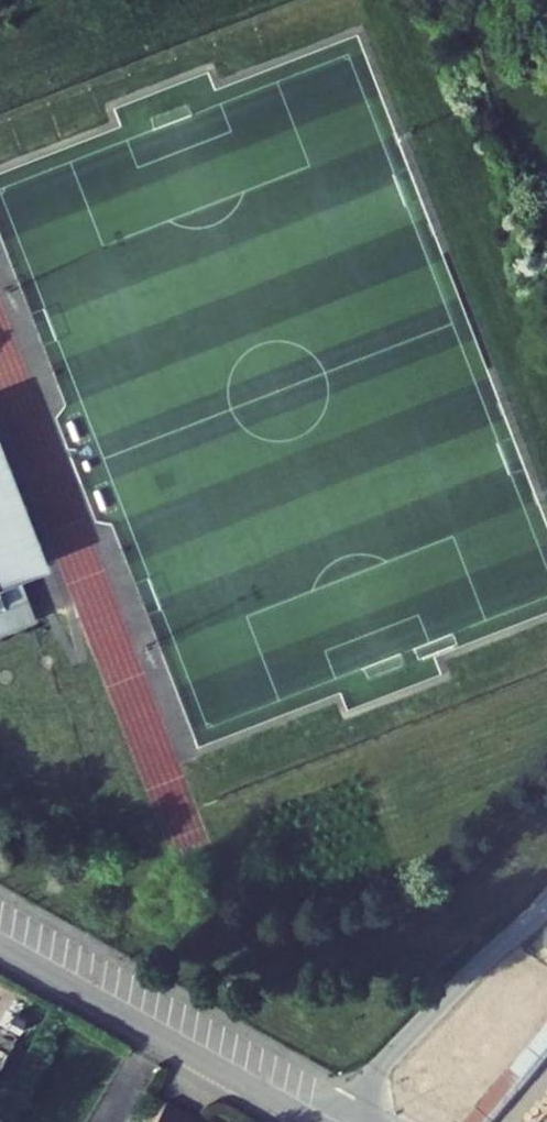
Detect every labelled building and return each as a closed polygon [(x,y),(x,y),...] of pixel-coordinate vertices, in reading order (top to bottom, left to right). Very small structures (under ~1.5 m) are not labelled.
[(17,580),(38,572),(0,473),(0,587),(17,580)] [(17,580),(0,587),(0,590),(3,598),(0,599),(0,603),(10,628),(32,619),(17,580)] [(10,628),(0,603),(0,632),(10,628)] [(468,1121),(497,1121),(546,1061),(546,1027),(468,1121)] [(173,1109),(165,1121),(194,1121),(173,1109)]
